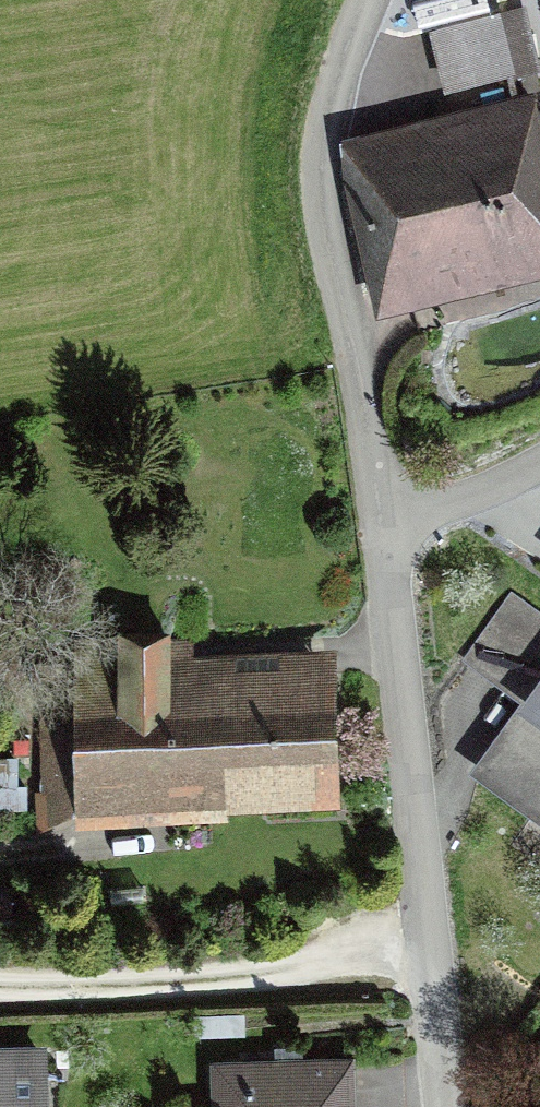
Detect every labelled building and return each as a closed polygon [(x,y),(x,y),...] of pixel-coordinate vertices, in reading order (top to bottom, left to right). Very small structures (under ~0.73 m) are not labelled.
[(428,24),(443,89),(539,67),(539,56),(528,2),(428,24)] [(534,86),(336,133),(378,311),(539,273),(539,113),(534,86)] [(511,589),(461,659),(518,700),(467,771),(539,823),(539,609),(511,589)] [(33,684),(36,829),(74,828),(74,818),(229,814),(229,805),(341,803),(336,643),(245,645),(245,651),(193,652),(193,636),(170,637),(170,623),(116,625),(117,682),(33,684)] [(23,755),(0,756),(0,811),(25,810),(23,755)] [(17,885),(0,886),(0,915),(19,914),(17,885)] [(0,1042),(0,1106),(48,1106),(47,1042),(0,1042)] [(209,1057),(210,1102),(166,1104),(166,1106),(357,1106),(355,1052),(304,1054),(303,1043),(274,1044),(274,1055),(209,1057)]
